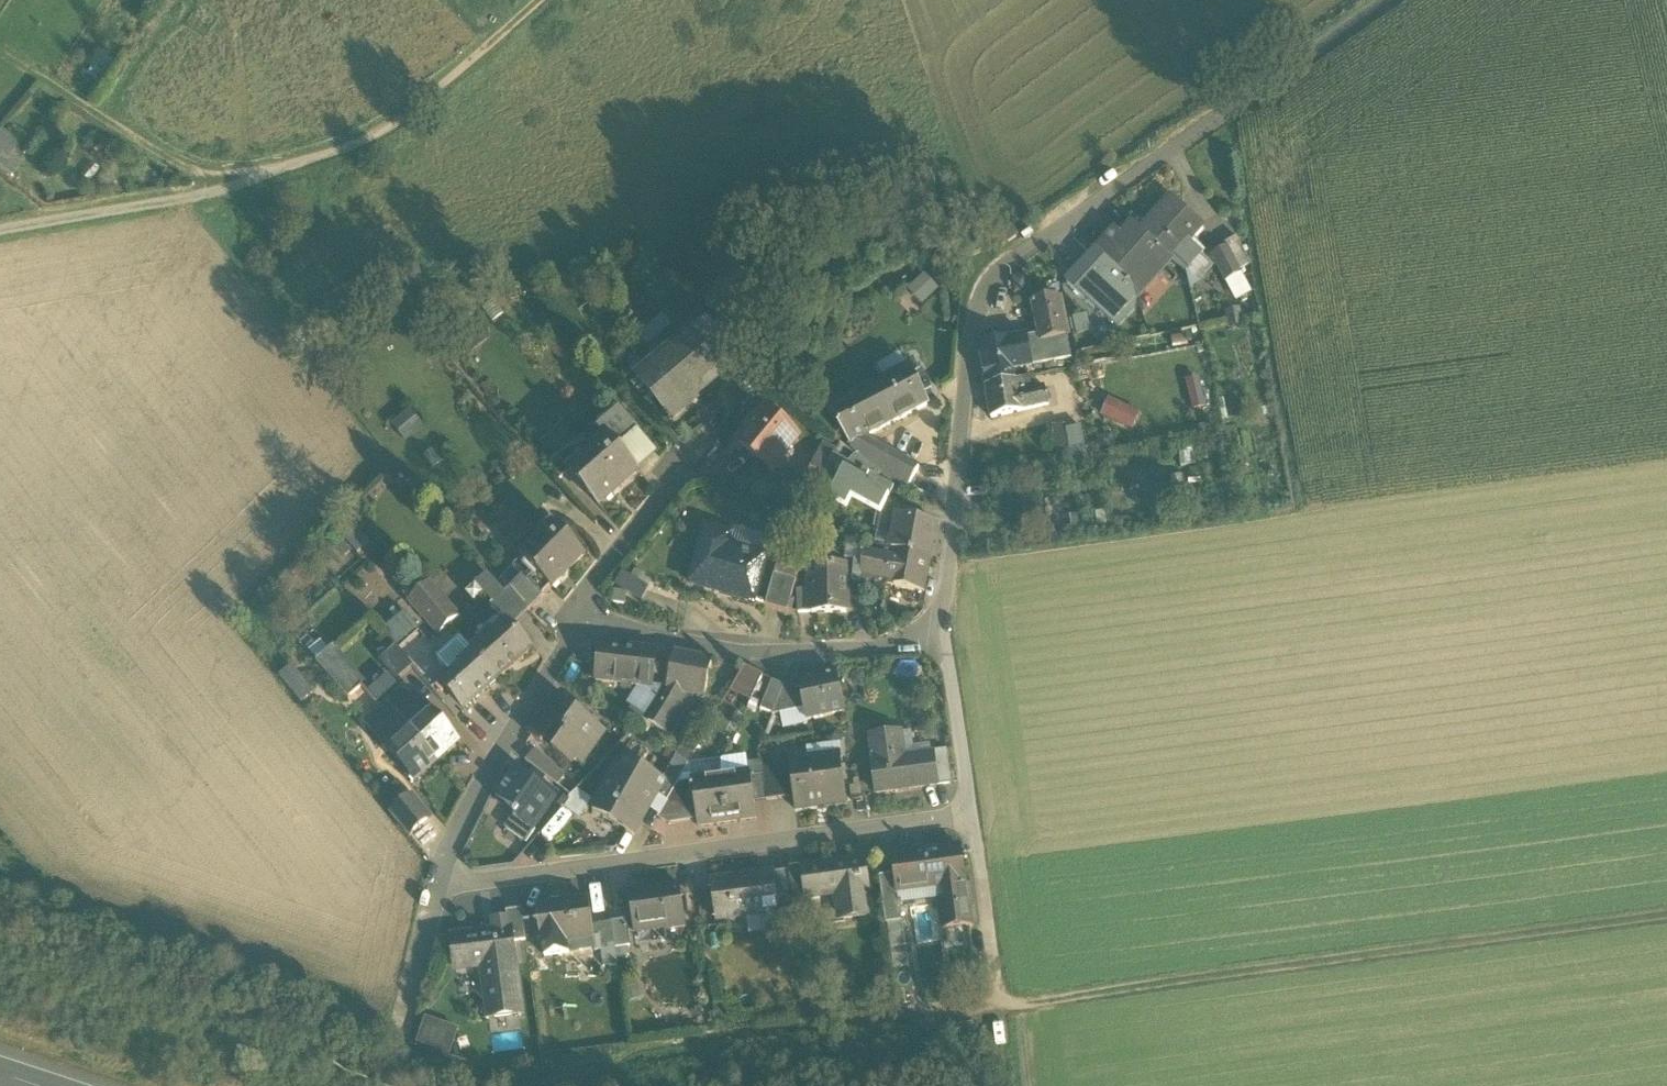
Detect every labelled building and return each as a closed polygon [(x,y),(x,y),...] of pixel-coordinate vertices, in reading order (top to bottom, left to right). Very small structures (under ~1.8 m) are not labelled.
[(17,147),(1,135),(0,136),(0,159),(5,163),(17,147)] [(1172,200),(1142,232),(1172,260),(1189,241),(1202,227),(1172,200)] [(1138,297),(1172,260),(1142,232),(1134,225),(1122,238),(1116,232),(1098,251),(1133,283),(1138,297)] [(1225,243),(1227,247),(1239,271),(1251,265),(1237,237),(1225,243)] [(1203,253),(1189,241),(1172,260),(1185,272),(1201,255),(1203,253)] [(1241,274),(1239,271),(1227,247),(1213,255),(1226,282),(1241,274)] [(1138,297),(1133,283),(1098,251),(1098,250),(1067,284),(1112,325),(1138,297)] [(1201,255),(1185,272),(1191,294),(1215,267),(1201,255)] [(940,289),(924,274),(908,291),(923,306),(940,289)] [(1241,274),(1226,282),(1237,301),(1251,293),(1241,274)] [(495,297),(484,305),(495,319),(505,311),(495,297)] [(1040,336),(1046,360),(1070,355),(1057,297),(1033,303),(1040,336)] [(1240,310),(1225,313),(1229,329),(1243,326),(1240,310)] [(1087,316),(1073,319),(1076,335),(1091,332),(1087,316)] [(690,335),(719,370),(738,354),(709,320),(690,335)] [(638,378),(667,413),(685,398),(688,402),(722,374),(719,370),(690,335),(638,378)] [(1024,340),(1028,368),(1071,360),(1070,355),(1046,360),(1040,336),(1024,339),(1024,340)] [(980,347),(986,387),(1014,382),(1012,371),(1028,368),(1024,340),(980,347)] [(884,381),(906,370),(899,356),(877,367),(884,381)] [(843,438),(848,446),(864,437),(925,405),(906,370),(884,381),(830,410),(846,436),(843,438)] [(1016,381),(1016,382),(1023,412),(1048,406),(1044,388),(1035,390),(1031,377),(1016,381)] [(1200,378),(1186,381),(1192,410),(1206,407),(1200,378)] [(991,419),(1023,412),(1016,382),(1014,382),(986,387),(991,419)] [(1141,413),(1109,399),(1101,417),(1132,431),(1141,413)] [(409,408),(391,423),(405,440),(423,425),(409,408)] [(606,438),(618,452),(639,434),(640,434),(620,411),(597,430),(605,439),(606,438)] [(740,446),(771,473),(797,441),(766,415),(758,424),(756,423),(746,435),(748,436),(740,446)] [(1054,449),(1069,448),(1065,431),(1064,425),(1052,426),(1054,449)] [(1081,428),(1065,431),(1069,448),(1073,465),(1089,461),(1081,428)] [(658,457),(639,434),(618,452),(638,474),(658,457)] [(894,485),(904,490),(917,467),(864,437),(848,446),(845,449),(856,457),(881,476),(894,485)] [(571,476),(599,508),(638,475),(638,474),(618,452),(606,438),(605,439),(590,453),(594,457),(571,476)] [(805,485),(820,492),(835,460),(839,453),(823,446),(805,485)] [(568,472),(571,476),(594,457),(590,453),(568,472)] [(881,476),(856,457),(848,466),(878,482),(881,476)] [(845,485),(886,506),(894,490),(878,482),(848,466),(835,460),(820,492),(820,493),(832,499),(838,502),(845,485)] [(838,502),(832,499),(829,503),(847,513),(852,503),(880,517),(886,506),(845,485),(838,502)] [(874,548),(893,552),(899,518),(900,513),(886,506),(880,517),(874,548)] [(899,518),(893,552),(931,559),(937,525),(899,518)] [(523,563),(553,593),(586,560),(555,529),(541,543),(518,520),(500,537),(523,560),(521,562),(523,563)] [(371,540),(355,521),(342,533),(358,551),(371,540)] [(722,554),(765,566),(772,542),(736,532),(735,537),(727,535),(726,538),(722,554)] [(692,589),(755,606),(765,566),(722,554),(726,538),(707,533),(692,589)] [(784,546),(775,580),(796,586),(794,549),(784,546)] [(844,614),(843,580),(843,553),(810,550),(811,585),(811,614),(844,614)] [(924,594),(931,559),(893,552),(892,558),(887,587),(924,594)] [(843,580),(887,587),(892,558),(843,553),(843,580)] [(523,580),(544,602),(553,593),(523,563),(514,571),(523,580)] [(502,583),(511,592),(523,580),(514,571),(502,583)] [(631,581),(650,593),(654,586),(635,574),(631,581)] [(631,581),(623,576),(615,589),(628,597),(642,606),(650,593),(631,581)] [(477,588),(494,607),(505,597),(489,578),(477,588)] [(523,580),(511,592),(531,614),(544,602),(523,580)] [(767,609),(788,615),(796,586),(775,580),(767,609)] [(461,619),(431,585),(410,603),(410,604),(440,638),(441,637),(461,619)] [(796,585),(797,615),(811,614),(811,585),(796,585)] [(513,632),(531,614),(511,592),(505,597),(494,607),(492,609),(507,627),(508,626),(513,632)] [(626,609),(628,597),(615,594),(612,605),(626,609)] [(405,613),(382,633),(398,651),(421,631),(405,613)] [(507,627),(474,655),(498,682),(531,653),(513,632),(508,626),(507,627)] [(438,659),(448,671),(461,661),(464,664),(474,655),(460,640),(438,659)] [(309,653),(318,664),(331,654),(321,643),(309,653)] [(634,688),(636,688),(641,653),(602,648),(597,684),(599,684),(634,688)] [(414,670),(398,651),(383,663),(399,682),(414,670)] [(364,689),(332,653),(331,654),(318,664),(317,665),(349,701),(364,689)] [(657,655),(641,653),(636,688),(652,690),(652,687),(656,661),(657,655)] [(465,711),(498,682),(474,655),(464,664),(461,661),(448,671),(452,675),(442,684),(441,683),(440,684),(465,712),(466,711),(465,711)] [(693,698),(704,699),(712,665),(675,657),(666,694),(693,698)] [(729,696),(749,708),(763,680),(745,669),(729,696)] [(281,678),(302,704),(313,694),(298,675),(296,677),(291,671),(281,678)] [(805,711),(807,722),(846,714),(838,675),(799,683),(801,692),(805,711)] [(761,712),(773,717),(785,689),(773,684),(761,712)] [(786,686),(785,689),(773,717),(773,718),(779,717),(805,711),(801,692),(786,686)] [(663,690),(652,687),(652,690),(636,688),(634,688),(629,693),(635,697),(628,709),(630,711),(643,718),(644,718),(645,719),(662,691),(663,690)] [(407,692),(389,708),(437,763),(459,744),(432,713),(428,716),(407,692)] [(650,723),(669,736),(693,698),(666,694),(665,699),(650,723)] [(555,699),(549,707),(555,711),(561,704),(555,699)] [(557,750),(582,768),(605,736),(561,704),(555,711),(549,707),(528,736),(542,746),(556,726),(565,733),(564,735),(567,736),(557,750)] [(416,781),(437,763),(389,708),(368,727),(416,781)] [(643,718),(630,711),(623,724),(634,731),(637,728),(643,718)] [(808,726),(807,722),(805,711),(779,717),(783,732),(808,726)] [(912,733),(898,735),(902,760),(932,756),(930,745),(914,748),(912,733)] [(938,786),(935,766),(934,755),(932,756),(902,760),(898,735),(871,738),(874,764),(873,764),(877,795),(938,786)] [(808,764),(841,759),(839,745),(806,750),(808,764)] [(527,764),(555,786),(563,775),(535,754),(527,764)] [(934,755),(935,766),(948,765),(947,754),(934,755)] [(721,779),(749,775),(747,757),(723,760),(719,766),(721,779)] [(676,758),(667,773),(680,781),(689,765),(676,758)] [(794,799),(795,810),(847,803),(841,759),(808,764),(789,766),(794,799)] [(692,783),(721,779),(719,766),(719,761),(689,765),(680,781),(676,788),(692,786),(692,783)] [(935,766),(938,786),(951,785),(948,765),(935,766)] [(763,770),(764,777),(767,802),(794,799),(789,766),(763,770)] [(593,814),(630,836),(647,808),(650,810),(656,800),(665,785),(661,783),(636,768),(631,776),(619,770),(593,814)] [(530,782),(515,771),(496,797),(518,813),(514,818),(535,832),(536,830),(534,829),(555,800),(558,796),(542,784),(533,777),(530,782)] [(656,800),(666,805),(676,788),(680,781),(667,773),(661,783),(665,785),(656,800)] [(749,775),(721,779),(727,823),(755,819),(753,804),(750,778),(749,775)] [(753,804),(767,802),(764,777),(750,778),(753,804)] [(698,827),(727,823),(721,779),(692,783),(692,786),(697,819),(698,827)] [(692,786),(676,788),(666,805),(659,818),(668,823),(697,819),(692,786)] [(578,791),(571,798),(563,811),(581,821),(593,800),(578,791)] [(392,815),(409,836),(429,819),(413,799),(392,815)] [(535,832),(514,818),(506,829),(526,844),(535,832)] [(897,894),(898,894),(945,888),(947,901),(940,902),(943,931),(972,928),(962,849),(952,851),(952,850),(924,854),(924,856),(912,858),(911,855),(892,858),(894,876),(897,894)] [(841,895),(844,921),(870,917),(867,892),(868,892),(864,862),(805,870),(808,900),(841,895)] [(790,872),(794,902),(808,900),(805,870),(790,872)] [(777,900),(781,925),(793,923),(787,872),(774,874),(777,900)] [(759,876),(763,901),(777,900),(774,874),(759,876)] [(764,916),(765,927),(781,925),(777,900),(763,901),(759,876),(740,879),(740,881),(711,884),(716,922),(747,918),(746,912),(763,910),(764,916)] [(880,878),(886,925),(902,923),(900,907),(898,894),(897,894),(894,876),(880,878)] [(630,894),(635,933),(685,926),(680,887),(630,894)] [(900,907),(940,902),(947,901),(945,888),(898,894),(900,907)] [(538,906),(545,957),(568,953),(566,942),(593,938),(592,926),(588,899),(538,906)] [(512,932),(513,942),(526,940),(522,910),(506,912),(508,922),(509,932),(512,932)] [(746,912),(747,918),(764,916),(763,910),(746,912)] [(764,916),(747,918),(750,937),(766,935),(765,927),(764,916)] [(612,923),(616,949),(630,947),(627,921),(612,923)] [(495,924),(496,934),(509,932),(508,922),(495,924)] [(598,925),(601,951),(616,949),(612,923),(598,925)] [(902,923),(886,925),(892,969),(909,967),(903,923),(902,923)] [(568,956),(601,951),(598,925),(592,926),(593,938),(566,942),(568,953),(568,956)] [(512,932),(509,932),(496,934),(466,938),(470,968),(488,965),(495,1018),(521,1015),(514,962),(515,962),(513,942),(512,932)] [(456,969),(470,968),(466,938),(452,940),(456,969)] [(616,949),(601,951),(603,966),(618,964),(616,949)] [(425,1018),(416,1045),(450,1057),(460,1030),(425,1018)] [(956,1027),(958,1038),(975,1036),(973,1025),(956,1027)]
